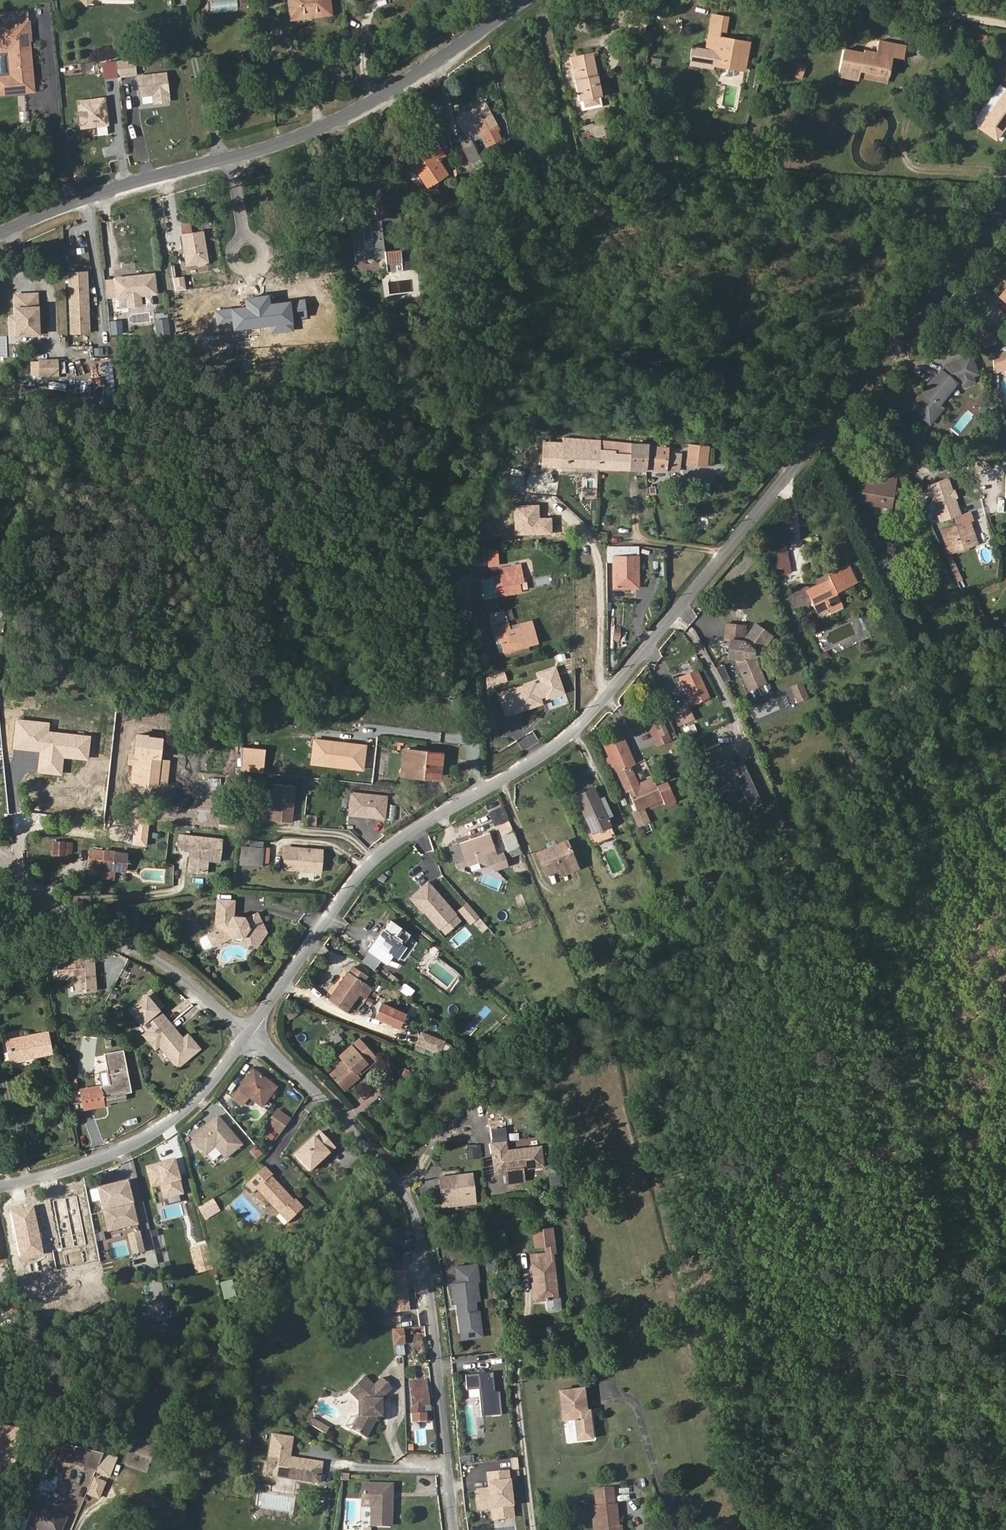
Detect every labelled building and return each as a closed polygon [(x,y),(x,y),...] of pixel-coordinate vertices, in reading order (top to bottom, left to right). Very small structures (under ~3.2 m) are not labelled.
[(329,0),(289,0),(291,19),(330,14),(329,0)] [(646,15),(647,9),(632,6),(631,13),(646,15)] [(28,20),(27,10),(0,12),(0,52),(6,52),(9,74),(0,75),(0,95),(34,92),(29,41),(32,41),(30,20),(28,20)] [(725,31),(727,18),(712,15),(709,35),(718,37),(720,30),(725,31)] [(746,60),(749,42),(739,41),(738,44),(727,42),(727,39),(718,37),(709,35),(706,49),(692,47),(690,61),(713,65),(722,67),(722,68),(721,74),(723,76),(730,77),(732,76),(734,69),(744,70),(744,67),(746,67),(749,67),(750,61),(746,60)] [(984,43),(985,36),(977,35),(976,42),(984,43)] [(888,75),(891,55),(903,57),(905,46),(878,41),(876,53),(863,50),(863,53),(843,49),(838,76),(857,80),(859,70),(888,75)] [(601,96),(592,52),(570,57),(578,100),(580,100),(582,110),(602,106),(600,96),(601,96)] [(135,75),(136,75),(134,58),(115,61),(118,78),(135,75)] [(660,67),(661,59),(653,58),(652,65),(660,67)] [(800,78),(804,65),(798,63),(794,76),(800,78)] [(170,102),(166,71),(136,75),(135,75),(139,106),(170,102)] [(1005,90),(1005,89),(999,84),(981,110),(989,115),(1005,90)] [(1005,124),(1005,90),(989,115),(980,127),(996,139),(1005,124)] [(109,125),(105,96),(76,100),(80,129),(109,125)] [(498,129),(484,104),(457,119),(466,135),(458,139),(469,161),(478,157),(467,135),(478,129),(487,145),(500,138),(496,130),(498,129)] [(447,174),(438,160),(444,156),(435,142),(418,153),(420,156),(411,162),(427,186),(447,174)] [(420,156),(418,153),(409,159),(411,162),(420,156)] [(473,169),(486,162),(482,155),(478,157),(469,161),(473,169)] [(461,194),(468,190),(466,180),(458,182),(461,194)] [(384,251),(381,223),(370,224),(372,239),(364,240),(362,225),(362,223),(351,224),(355,261),(385,258),(385,263),(401,262),(401,256),(400,249),(384,251)] [(372,239),(370,224),(362,225),(364,240),(372,239)] [(208,262),(203,230),(180,233),(185,265),(208,262)] [(418,266),(417,254),(401,256),(401,262),(402,271),(418,269),(418,266)] [(90,334),(87,270),(67,271),(70,334),(90,334)] [(157,294),(154,272),(113,277),(113,282),(115,295),(115,298),(126,297),(127,307),(142,306),(141,296),(157,294)] [(185,288),(183,275),(172,277),(174,290),(185,288)] [(115,295),(113,282),(106,283),(107,296),(115,295)] [(40,336),(38,292),(13,293),(14,306),(13,306),(13,315),(14,319),(8,319),(9,337),(40,336)] [(123,333),(121,319),(109,320),(110,334),(123,333)] [(171,335),(169,322),(160,324),(162,336),(171,335)] [(986,348),(995,338),(982,327),(973,338),(986,348)] [(939,404),(958,381),(960,380),(972,376),(978,374),(971,355),(945,364),(935,377),(933,377),(928,383),(928,385),(910,407),(927,422),(941,406),(939,404)] [(993,355),(993,373),(1005,373),(1005,356),(993,355)] [(58,373),(58,360),(39,360),(40,374),(58,373)] [(974,381),(972,376),(960,380),(962,386),(974,381)] [(992,412),(992,401),(980,401),(980,412),(992,412)] [(929,424),(943,407),(941,406),(927,422),(929,424)] [(598,468),(600,440),(563,437),(562,443),(543,442),(541,466),(577,467),(598,468)] [(644,469),(647,445),(600,440),(598,468),(644,469)] [(707,466),(709,446),(689,444),(687,464),(707,466)] [(666,470),(667,453),(668,447),(667,447),(659,446),(647,445),(644,469),(666,470)] [(680,462),(681,454),(667,453),(666,470),(672,470),(679,470),(680,462)] [(898,473),(899,464),(882,461),(879,481),(878,485),(858,482),(854,502),(891,509),(905,511),(906,501),(893,498),(895,486),(898,473)] [(901,487),(904,474),(898,473),(895,486),(901,487)] [(977,544),(969,521),(972,520),(969,511),(960,514),(954,498),(952,490),(947,478),(927,485),(940,521),(955,516),(958,525),(941,530),(947,547),(949,554),(977,544)] [(649,495),(656,494),(655,485),(648,486),(649,495)] [(903,520),(905,511),(891,509),(889,518),(903,520)] [(638,587),(637,557),(625,557),(624,547),(608,547),(607,562),(613,562),(613,588),(638,587)] [(637,557),(637,547),(624,547),(625,557),(637,557)] [(499,565),(497,549),(487,550),(488,566),(499,565)] [(791,572),(787,550),(774,553),(778,574),(791,572)] [(961,579),(952,554),(946,557),(955,581),(961,579)] [(520,590),(519,583),(523,582),(523,578),(520,564),(498,568),(501,581),(493,583),(492,577),(479,580),(483,599),(520,591),(520,590)] [(842,604),(836,591),(855,582),(847,565),(828,574),(830,579),(819,585),(808,590),(807,587),(792,587),(792,606),(807,605),(807,599),(810,597),(815,608),(826,602),(828,607),(830,610),(842,604)] [(819,585),(830,579),(828,574),(817,580),(819,585)] [(528,588),(526,577),(523,578),(523,582),(519,583),(520,590),(528,588)] [(817,612),(828,607),(826,602),(815,608),(817,612)] [(981,611),(979,606),(971,609),(974,615),(981,611)] [(503,611),(489,615),(491,625),(506,621),(506,620),(503,611)] [(537,642),(531,621),(520,623),(521,627),(509,630),(507,623),(492,627),(498,652),(505,650),(506,654),(527,649),(526,645),(537,642)] [(746,624),(724,622),(723,641),(727,641),(728,638),(743,639),(745,636),(746,624)] [(726,659),(734,659),(747,691),(766,683),(756,659),(773,636),(754,622),(745,636),(743,639),(728,638),(727,641),(726,659)] [(612,643),(620,643),(620,626),(612,626),(612,643)] [(680,672),(691,669),(688,661),(677,664),(680,672)] [(708,696),(696,670),(679,677),(691,704),(708,696)] [(809,698),(801,681),(789,686),(796,703),(809,698)] [(759,715),(778,709),(775,700),(756,706),(759,715)] [(693,718),(688,706),(673,712),(678,724),(693,718)] [(674,730),(667,715),(660,718),(667,733),(674,730)] [(667,733),(660,718),(648,723),(654,739),(667,733)] [(657,746),(670,740),(667,733),(654,739),(657,746)] [(675,799),(667,782),(657,786),(653,778),(637,784),(629,766),(634,764),(621,735),(604,742),(610,757),(605,759),(609,767),(613,765),(624,790),(627,789),(636,809),(662,798),(664,804),(675,799)] [(743,801),(758,796),(745,762),(731,768),(721,742),(704,749),(722,795),(738,789),(743,801)] [(363,756),(364,746),(346,744),(345,754),(363,756)] [(266,773),(267,763),(268,749),(241,746),(239,771),(266,773)] [(351,757),(342,753),(343,752),(334,748),(329,760),(346,767),(351,757)] [(30,760),(31,750),(20,749),(19,759),(30,760)] [(134,763),(135,751),(113,749),(112,762),(134,763)] [(439,777),(442,753),(403,749),(400,775),(427,778),(427,776),(439,777)] [(148,765),(149,752),(135,751),(134,763),(148,765)] [(285,775),(286,765),(267,763),(266,773),(285,775)] [(76,777),(76,775),(41,773),(40,792),(75,794),(75,793),(83,793),(84,777),(76,777)] [(292,822),(295,786),(272,784),(268,820),(292,822)] [(598,798),(593,788),(576,796),(592,832),(610,824),(607,818),(598,798)] [(385,819),(387,795),(350,791),(347,815),(385,819)] [(592,845),(615,835),(610,824),(592,832),(576,796),(571,798),(592,845)] [(612,816),(603,796),(598,798),(607,818),(612,816)] [(304,815),(304,826),(316,826),(316,815),(304,815)] [(521,852),(508,822),(498,826),(511,857),(521,852)] [(151,832),(150,839),(159,841),(161,833),(151,832)] [(208,861),(219,862),(222,838),(178,833),(176,849),(187,850),(184,872),(206,874),(208,861)] [(494,850),(488,833),(449,846),(455,863),(465,859),(466,859),(493,850),(494,850)] [(64,853),(65,842),(52,841),(51,854),(64,855),(64,853)] [(559,868),(575,861),(566,841),(537,852),(546,873),(559,868)] [(246,865),(248,847),(241,846),(239,864),(246,865)] [(261,866),(263,847),(248,847),(246,865),(261,866)] [(268,866),(269,848),(263,847),(261,866),(268,866)] [(320,872),(322,850),(300,848),(300,849),(285,848),(284,869),(299,870),(298,870),(320,872)] [(125,871),(127,852),(90,849),(88,867),(102,868),(101,877),(113,879),(114,870),(125,871)] [(468,865),(495,856),(493,850),(466,859),(468,865)] [(561,873),(577,867),(575,861),(559,868),(561,873)] [(266,932),(256,913),(245,918),(244,917),(233,916),(234,901),(217,900),(215,923),(218,929),(207,934),(200,938),(199,941),(203,948),(206,949),(213,945),(231,936),(242,937),(256,947),(266,932)] [(404,942),(410,933),(391,920),(369,950),(385,962),(401,939),(404,942)] [(432,936),(435,931),(422,923),(419,928),(432,936)] [(68,935),(66,926),(55,927),(56,936),(68,935)] [(433,945),(427,952),(434,958),(440,950),(433,945)] [(96,990),(93,956),(56,959),(57,979),(75,977),(76,992),(96,990)] [(551,976),(564,972),(558,957),(546,961),(551,976)] [(359,993),(365,984),(363,983),(367,976),(353,967),(348,973),(348,972),(329,998),(347,1011),(359,993)] [(128,979),(131,972),(122,969),(119,976),(128,979)] [(399,980),(390,973),(385,980),(393,987),(399,980)] [(365,997),(371,989),(365,984),(359,993),(365,997)] [(170,1023),(158,1009),(163,1005),(151,991),(129,1009),(147,1031),(143,1034),(149,1041),(155,1036),(170,1023)] [(398,1029),(405,1013),(381,1002),(374,1017),(398,1029)] [(297,1013),(293,1007),(286,1012),(289,1018),(297,1013)] [(199,1048),(187,1034),(182,1038),(170,1023),(155,1036),(149,1041),(155,1048),(159,1045),(177,1066),(199,1048)] [(51,1052),(47,1032),(6,1040),(10,1060),(27,1057),(26,1055),(31,1054),(32,1056),(51,1052)] [(444,1041),(421,1032),(417,1043),(439,1053),(444,1041)] [(355,1073),(374,1056),(359,1039),(340,1056),(345,1061),(330,1074),(344,1089),(359,1076),(358,1076),(355,1073)] [(131,1092),(123,1049),(104,1053),(110,1084),(100,1085),(102,1097),(125,1093),(131,1092)] [(358,1076),(377,1059),(374,1056),(355,1073),(358,1076)] [(261,1107),(276,1087),(253,1070),(240,1086),(232,1098),(242,1106),(248,1097),(261,1107)] [(100,1085),(100,1084),(78,1089),(82,1110),(104,1106),(104,1104),(102,1097),(100,1085)] [(104,1104),(126,1100),(125,1093),(102,1097),(104,1104)] [(280,1134),(290,1120),(277,1111),(267,1124),(280,1134)] [(242,1145),(217,1115),(189,1138),(204,1156),(215,1148),(224,1159),(242,1145)] [(309,1171),(334,1148),(319,1131),(294,1154),(309,1171)] [(525,1182),(523,1170),(544,1167),(541,1144),(508,1149),(507,1140),(489,1143),(494,1175),(504,1174),(505,1185),(525,1182)] [(482,1157),(481,1146),(467,1148),(468,1158),(482,1157)] [(183,1194),(173,1159),(144,1166),(150,1188),(156,1186),(160,1200),(183,1194)] [(303,1208),(293,1200),(271,1176),(272,1175),(264,1167),(245,1184),(253,1193),(256,1190),(287,1222),(303,1208)] [(477,1204),(473,1172),(439,1176),(443,1208),(477,1204)] [(138,1224),(127,1180),(95,1188),(106,1232),(138,1224)] [(204,1216),(216,1208),(212,1201),(199,1209),(204,1216)] [(205,1219),(218,1211),(216,1208),(204,1216),(205,1219)] [(558,1297),(552,1252),(555,1252),(552,1228),(533,1230),(535,1246),(545,1245),(546,1253),(533,1254),(534,1262),(531,1263),(533,1276),(536,1275),(537,1281),(535,1281),(537,1300),(545,1299),(547,1308),(551,1311),(558,1310),(561,1306),(560,1297),(558,1297)] [(402,1236),(401,1229),(387,1231),(388,1238),(402,1236)] [(144,1252),(139,1231),(125,1234),(130,1255),(144,1252)] [(486,1270),(494,1270),(493,1257),(485,1257),(486,1270)] [(453,1304),(455,1304),(461,1340),(484,1336),(480,1310),(477,1311),(476,1301),(480,1300),(477,1282),(480,1281),(477,1263),(454,1266),(456,1283),(450,1283),(453,1304)] [(410,1295),(407,1271),(393,1273),(396,1297),(410,1295)] [(404,1354),(402,1341),(394,1342),(396,1356),(404,1354)] [(478,1388),(481,1417),(501,1415),(499,1392),(494,1393),(492,1372),(477,1374),(477,1376),(464,1377),(466,1390),(478,1388)] [(381,1416),(381,1399),(392,1387),(382,1377),(373,1385),(364,1376),(350,1389),(360,1399),(364,1399),(364,1407),(361,1407),(361,1416),(358,1416),(351,1429),(366,1438),(376,1420),(376,1416),(381,1416)] [(428,1404),(425,1380),(410,1381),(413,1406),(412,1414),(416,1414),(422,1413),(423,1405),(428,1404)] [(586,1409),(584,1387),(560,1390),(563,1418),(575,1417),(578,1438),(592,1437),(589,1409),(586,1409)] [(364,1407),(364,1399),(360,1399),(350,1389),(348,1391),(358,1401),(358,1416),(361,1416),(361,1407),(364,1407)] [(351,1429),(358,1416),(351,1416),(345,1426),(351,1429)] [(311,1418),(308,1424),(325,1434),(328,1427),(311,1418)] [(22,1430),(0,1425),(0,1461),(14,1464),(22,1430)] [(248,1445),(250,1430),(240,1429),(239,1444),(248,1445)] [(319,1482),(322,1462),(297,1459),(297,1462),(288,1460),(289,1457),(292,1438),(272,1435),(266,1474),(319,1482)] [(96,1469),(102,1453),(64,1444),(60,1460),(96,1469)] [(108,1477),(116,1457),(109,1455),(102,1453),(96,1469),(95,1471),(108,1477)] [(460,1455),(461,1463),(474,1462),(473,1455),(460,1455)] [(514,1517),(509,1470),(485,1473),(486,1487),(475,1489),(477,1510),(489,1509),(490,1520),(514,1517)] [(86,1495),(98,1500),(105,1481),(93,1477),(86,1495)] [(391,1525),(392,1484),(362,1484),(362,1506),(371,1506),(371,1525),(391,1525)] [(615,1505),(614,1505),(612,1488),(595,1490),(597,1507),(592,1507),(594,1529),(618,1529),(618,1527),(615,1505)] [(49,1504),(50,1494),(41,1493),(40,1504),(49,1504)] [(66,1518),(38,1506),(30,1525),(40,1529),(41,1529),(60,1529),(66,1518)]
